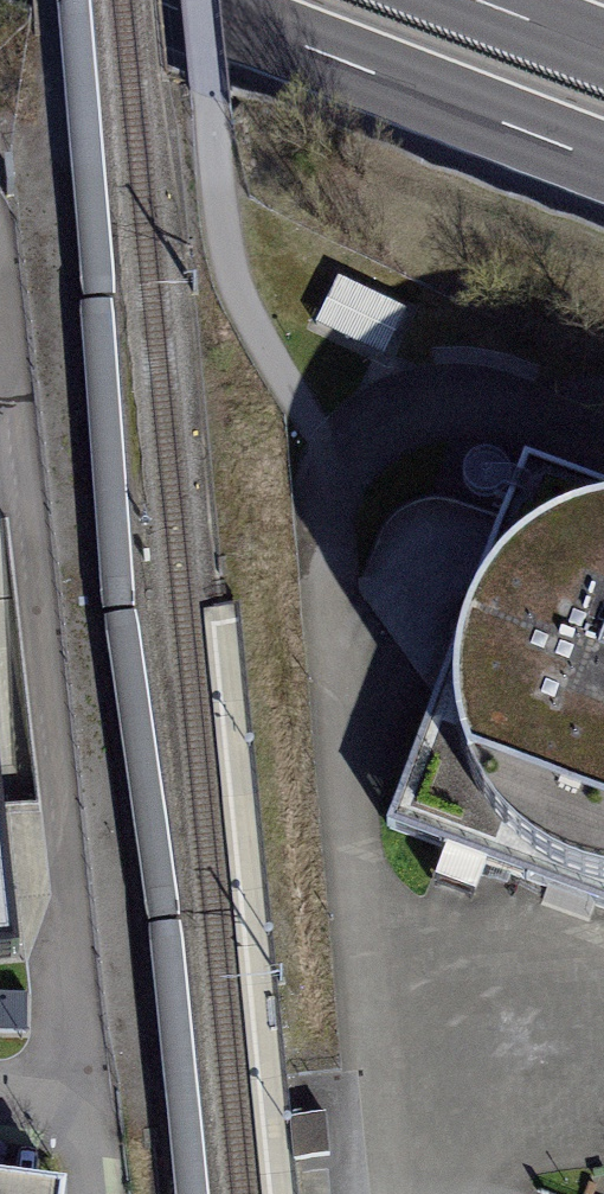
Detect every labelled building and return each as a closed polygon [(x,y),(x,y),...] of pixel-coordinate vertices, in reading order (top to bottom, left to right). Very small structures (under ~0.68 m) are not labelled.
[(408,311),(338,277),(315,324),(385,358),(408,311)] [(524,458),(386,825),(603,906),(603,488),(524,458)] [(369,617),(430,628),(449,515),(389,505),(369,617)] [(0,527),(0,977),(54,971),(9,526),(0,527)] [(326,1109),(290,1113),(294,1155),(330,1152),(326,1109)] [(0,1185),(0,1193),(65,1193),(0,1185)]
